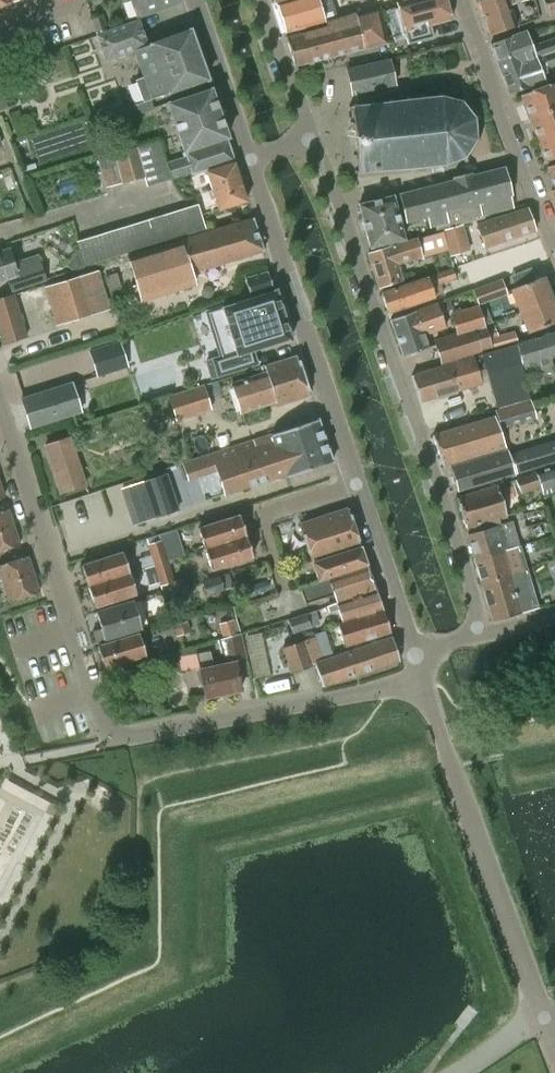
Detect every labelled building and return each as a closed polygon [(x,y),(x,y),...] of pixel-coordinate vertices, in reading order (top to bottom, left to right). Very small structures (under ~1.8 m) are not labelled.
[(180,2),(179,0),(130,0),(136,18),(180,2)] [(275,3),(285,32),(324,21),(335,18),(329,0),(285,0),(275,3)] [(397,2),(407,43),(435,36),(431,26),(452,21),(446,0),(403,0),(397,2)] [(479,1),(491,35),(517,26),(509,4),(514,3),(513,0),(482,0),(479,1)] [(554,13),(554,0),(543,0),(547,15),(554,13)] [(286,37),(295,66),(296,65),(301,64),(302,69),(313,66),(312,61),(387,43),(379,7),(324,22),(326,26),(286,37)] [(96,32),(106,29),(101,15),(91,18),(96,32)] [(143,102),(137,104),(140,113),(154,108),(151,99),(207,79),(190,30),(147,45),(138,20),(97,35),(106,60),(134,50),(144,77),(135,80),(143,102)] [(500,69),(523,61),(523,63),(554,52),(554,38),(532,46),(526,31),(490,44),(500,69)] [(523,63),(523,61),(500,69),(508,93),(532,85),(545,81),(541,70),(554,65),(554,52),(523,63)] [(352,94),(395,85),(389,59),(346,69),(352,94)] [(16,103),(0,62),(0,109),(16,103)] [(529,117),(554,108),(554,82),(521,94),(529,117)] [(184,152),(225,138),(210,88),(167,103),(184,152)] [(424,97),(424,93),(421,93),(421,97),(409,99),(409,96),(405,97),(405,99),(391,101),(391,99),(387,99),(387,101),(373,103),(373,101),(369,101),(369,103),(355,105),(355,103),(351,103),(351,105),(349,106),(349,109),(351,109),(352,121),(350,121),(350,125),(353,125),(355,154),(353,154),(354,157),(356,157),(357,169),(355,170),(355,173),(358,173),(358,175),(362,175),(361,173),(376,172),(376,174),(379,174),(378,171),(394,169),(394,173),(397,173),(396,169),(411,168),(412,171),(414,171),(414,168),(427,167),(427,170),(430,170),(429,166),(443,165),(444,169),(446,168),(446,165),(462,158),(465,162),(467,160),(465,157),(475,140),(479,141),(480,138),(476,137),(474,119),(478,118),(477,115),(473,116),(462,102),(464,99),(462,97),(460,101),(442,96),(442,92),(439,92),(439,96),(424,97)] [(137,104),(123,109),(126,118),(140,113),(137,104)] [(537,139),(554,133),(554,108),(529,117),(537,139)] [(537,139),(546,162),(554,158),(554,133),(537,139)] [(225,138),(184,152),(186,159),(191,174),(233,161),(225,138)] [(137,149),(146,178),(149,187),(172,180),(167,165),(160,142),(137,149)] [(137,149),(114,156),(123,185),(146,178),(137,149)] [(172,180),(191,174),(186,159),(167,165),(172,180)] [(218,210),(246,201),(234,162),(206,171),(218,210)] [(399,195),(404,212),(406,221),(427,216),(430,226),(447,222),(448,227),(464,223),(484,218),(483,215),(512,207),(509,195),(510,195),(503,167),(472,175),(471,172),(453,176),(454,180),(399,194),(399,195)] [(404,212),(397,214),(392,195),(359,204),(369,247),(403,238),(401,228),(406,226),(405,222),(406,221),(404,212)] [(84,265),(206,228),(198,204),(77,241),(84,265)] [(485,247),(535,230),(527,207),(477,224),(485,247)] [(191,272),(264,250),(253,217),(208,230),(128,255),(141,300),(195,284),(191,272)] [(464,223),(448,227),(442,229),(442,231),(447,249),(449,256),(471,250),(464,223)] [(431,234),(416,239),(421,255),(422,256),(436,252),(447,249),(442,231),(431,234)] [(397,262),(421,255),(416,239),(368,254),(378,287),(402,280),(397,262)] [(46,279),(38,255),(14,263),(9,248),(0,251),(0,280),(6,278),(11,291),(46,279)] [(453,268),(381,293),(388,313),(434,297),(443,294),(440,285),(439,283),(456,278),(453,268)] [(56,324),(109,308),(98,270),(45,286),(56,324)] [(110,291),(121,287),(116,273),(105,276),(110,291)] [(218,356),(204,360),(206,367),(207,369),(213,367),(216,378),(222,376),(224,376),(232,373),(236,372),(259,365),(258,361),(256,357),(255,354),(254,350),(262,348),(264,347),(289,339),(290,339),(290,338),(275,291),(271,292),(269,288),(272,287),(268,273),(246,279),(251,296),(220,306),(222,310),(235,351),(229,353),(225,354),(218,356)] [(519,311),(552,298),(544,276),(511,289),(519,311)] [(501,281),(472,291),(478,307),(507,297),(501,281)] [(27,337),(14,294),(0,298),(0,334),(3,344),(27,337)] [(552,298),(519,311),(528,333),(554,322),(554,304),(552,298)] [(441,301),(390,319),(404,356),(429,347),(424,335),(445,327),(440,313),(445,311),(443,306),(441,301)] [(458,334),(435,341),(441,361),(490,347),(487,334),(484,326),(478,307),(451,315),(458,334)] [(497,331),(487,334),(490,347),(492,351),(516,344),(513,331),(498,336),(497,331)] [(516,344),(524,378),(548,371),(545,359),(554,356),(554,332),(516,344)] [(119,341),(89,351),(97,376),(127,366),(119,341)] [(492,351),(482,354),(497,408),(529,398),(524,378),(516,344),(492,351)] [(277,405),(310,395),(297,356),(261,367),(263,373),(232,383),(241,412),(275,400),(277,405)] [(473,357),(411,375),(419,402),(481,383),(473,357)] [(30,427),(80,412),(71,382),(21,398),(30,427)] [(183,417),(215,407),(208,384),(176,394),(183,417)] [(493,417),(432,435),(440,457),(443,465),(453,463),(454,467),(451,468),(458,491),(514,474),(526,470),(522,458),(510,461),(507,452),(506,452),(505,452),(504,450),(503,447),(504,447),(493,417)] [(318,419),(211,454),(216,470),(224,494),(284,474),(285,477),(332,461),(318,419)] [(61,493),(85,485),(69,437),(45,445),(61,493)] [(526,449),(532,468),(554,461),(554,440),(526,449)] [(536,472),(543,493),(554,489),(554,466),(536,472)] [(166,472),(121,487),(129,509),(133,524),(178,510),(166,472)] [(516,479),(520,493),(541,486),(536,472),(516,479)] [(497,485),(456,498),(465,528),(507,515),(497,485)] [(313,562),(361,546),(348,508),(300,524),(313,562)] [(6,509),(0,511),(0,551),(19,545),(8,509),(6,509)] [(545,523),(542,509),(522,513),(525,527),(545,523)] [(205,549),(246,536),(239,515),(198,528),(205,549)] [(512,521),(467,534),(474,559),(507,549),(519,546),(517,538),(512,521)] [(253,556),(246,536),(205,549),(211,570),(253,556)] [(151,554),(164,550),(160,540),(148,544),(151,554)] [(507,549),(474,559),(481,582),(523,570),(526,569),(527,568),(520,545),(519,546),(507,549)] [(361,546),(313,562),(318,580),(366,564),(361,546)] [(164,550),(151,554),(154,565),(167,561),(164,550)] [(88,586),(129,573),(123,552),(81,565),(88,586)] [(39,592),(27,556),(0,565),(0,574),(9,602),(39,592)] [(167,561),(154,565),(158,575),(170,571),(167,561)] [(376,589),(366,564),(318,580),(300,586),(299,587),(306,604),(334,595),(336,602),(376,589)] [(286,571),(284,571),(286,577),(287,577),(296,574),(294,568),(286,571)] [(523,570),(481,582),(493,621),(538,608),(527,569),(523,570)] [(173,581),(170,571),(158,575),(161,584),(173,581)] [(136,594),(129,573),(88,586),(95,607),(136,594)] [(206,595),(224,589),(220,575),(202,581),(206,595)] [(383,609),(376,589),(336,602),(331,604),(333,609),(338,608),(343,622),(383,609)] [(96,642),(141,629),(133,600),(96,611),(101,628),(93,631),(96,642)] [(391,631),(383,609),(343,622),(343,623),(338,625),(345,646),(356,642),(391,631)] [(305,614),(288,620),(293,633),(310,627),(305,614)] [(218,623),(222,638),(238,633),(234,618),(218,623)] [(186,621),(174,625),(176,636),(189,631),(186,621)] [(104,668),(146,655),(139,633),(97,646),(104,668)] [(226,661),(245,657),(240,633),(238,633),(222,638),(221,639),(226,661)] [(314,633),(282,645),(290,671),(312,664),(315,662),(323,660),(314,633)] [(323,686),(400,660),(392,636),(323,660),(315,662),(323,686)] [(224,693),(241,690),(235,662),(213,667),(209,651),(196,653),(206,700),(224,696),(224,693)]
